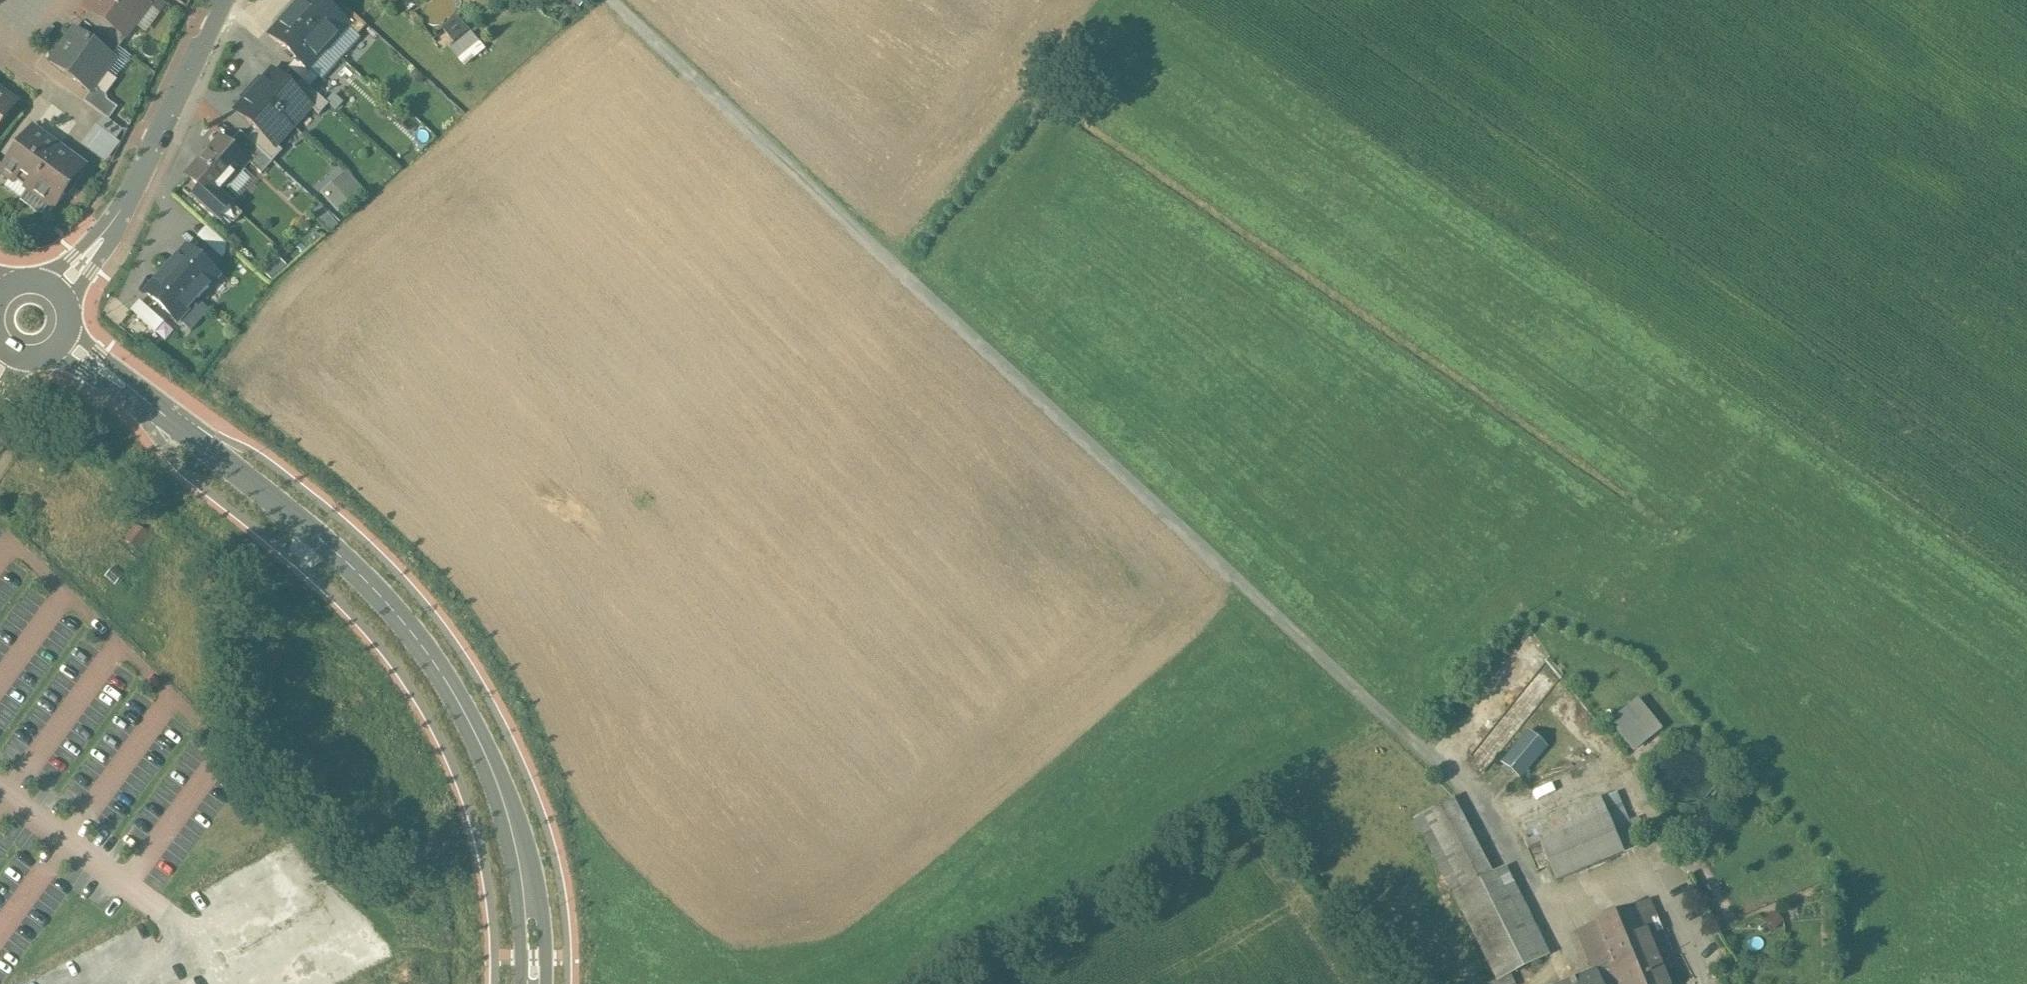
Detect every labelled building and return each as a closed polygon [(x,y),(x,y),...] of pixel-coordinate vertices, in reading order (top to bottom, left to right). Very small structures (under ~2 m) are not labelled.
[(141,0),(98,0),(90,12),(91,12),(125,38),(126,36),(140,17),(148,6),(141,0)] [(320,0),(302,0),(290,13),(329,48),(349,26),(320,0)] [(125,38),(91,12),(84,22),(120,49),(128,38),(126,36),(125,38)] [(329,48),(290,13),(270,36),(309,70),(329,48)] [(455,42),(471,29),(458,13),(442,27),(455,42)] [(120,49),(84,22),(77,32),(112,58),(120,49)] [(466,66),(488,49),(472,30),(451,47),(466,66)] [(77,32),(75,31),(52,63),(91,92),(95,87),(115,60),(112,58),(77,32)] [(273,72),(255,92),(293,127),(311,107),(273,72)] [(106,95),(95,87),(91,92),(84,102),(104,117),(109,120),(118,108),(108,101),(106,95)] [(17,105),(0,92),(0,128),(17,105)] [(293,127),(255,92),(237,112),(275,147),(293,127)] [(109,120),(104,117),(97,126),(116,141),(123,131),(109,120)] [(33,129),(0,174),(11,182),(16,181),(28,190),(59,148),(33,129)] [(273,163),(240,134),(229,146),(248,163),(262,175),(273,163)] [(222,139),(188,177),(214,201),(248,163),(229,146),(222,139)] [(59,148),(28,190),(54,209),(85,167),(59,148)] [(217,276),(187,249),(167,271),(198,300),(217,278),(217,276)] [(198,300),(167,271),(147,294),(178,322),(198,300)] [(1610,721),(1635,752),(1665,727),(1639,697),(1610,721)] [(1529,733),(1502,765),(1519,779),(1546,747),(1529,733)] [(1638,848),(1615,794),(1601,800),(1623,854),(1638,848)] [(1601,800),(1532,830),(1549,868),(1556,883),(1623,854),(1601,800)] [(1492,876),(1463,818),(1423,839),(1453,896),(1492,876)] [(1549,868),(1532,830),(1521,835),(1537,873),(1549,868)] [(1453,896),(1498,983),(1522,983),(1523,983),(1518,972),(1548,957),(1504,870),(1492,876),(1453,896)] [(1687,883),(1679,888),(1684,896),(1692,891),(1687,883)] [(1672,958),(1649,903),(1639,907),(1662,963),(1672,958)] [(1639,907),(1591,928),(1610,974),(1615,983),(1670,983),(1662,963),(1639,907)] [(1610,974),(1591,928),(1578,934),(1594,972),(1596,971),(1599,979),(1610,974)] [(1566,983),(1602,983),(1599,979),(1596,971),(1594,972),(1566,983)]
